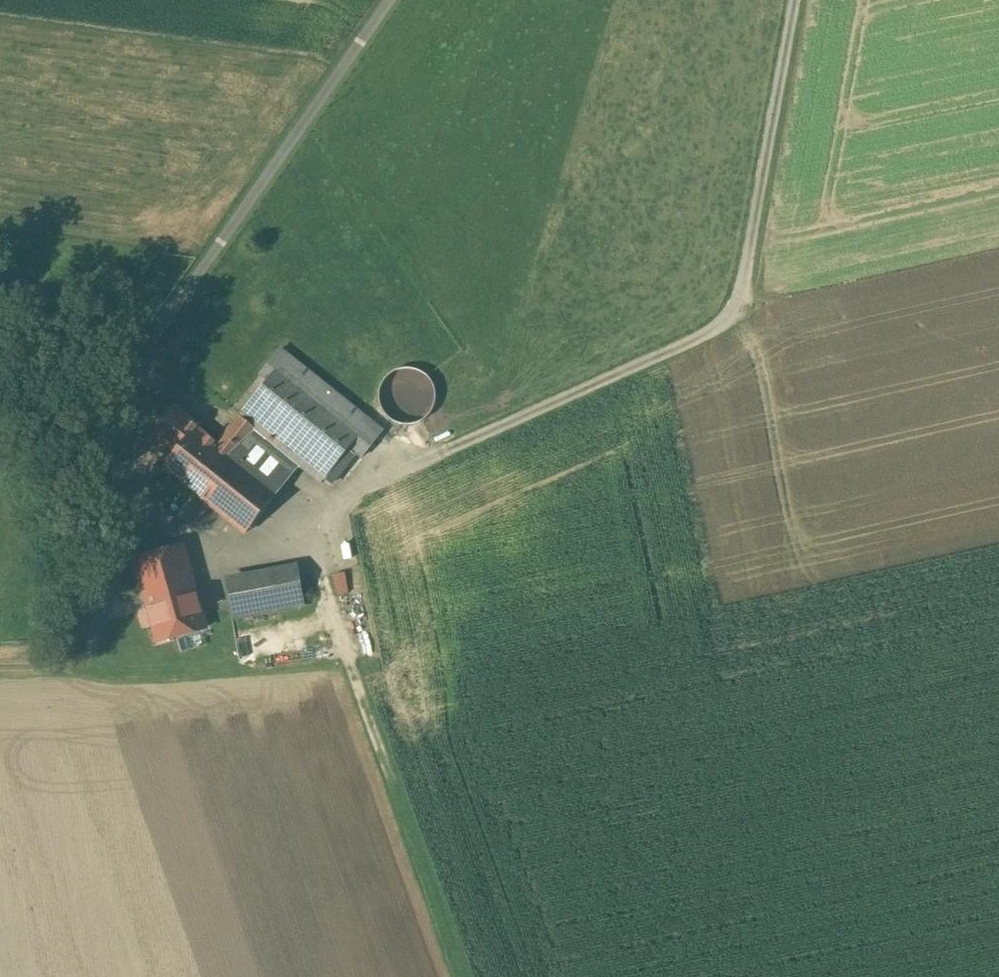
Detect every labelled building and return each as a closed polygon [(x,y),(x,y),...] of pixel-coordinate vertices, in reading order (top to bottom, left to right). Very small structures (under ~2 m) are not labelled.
[(383,430),(281,348),(261,373),(268,379),(239,415),(240,415),(240,414),(257,428),(255,429),(300,465),(322,482),(325,478),(331,483),(356,452),(362,457),(383,430)] [(421,370),(408,367),(396,369),(386,377),(380,388),(380,401),(385,412),(395,420),(407,423),(420,421),(430,413),(435,402),(436,389),(430,378),(421,370)] [(217,443),(198,428),(200,426),(175,407),(155,432),(177,450),(164,466),(197,493),(203,497),(233,457),(255,429),(257,428),(240,414),(240,415),(217,443)] [(255,429),(233,457),(277,493),(300,465),(255,429)] [(277,493),(233,457),(203,497),(210,502),(196,520),(194,522),(195,522),(210,503),(246,532),(271,500),(277,493)] [(196,520),(210,502),(197,493),(184,510),(196,520)] [(205,626),(183,544),(137,558),(158,635),(205,626)] [(300,576),(226,590),(231,616),(305,603),(300,576)]
